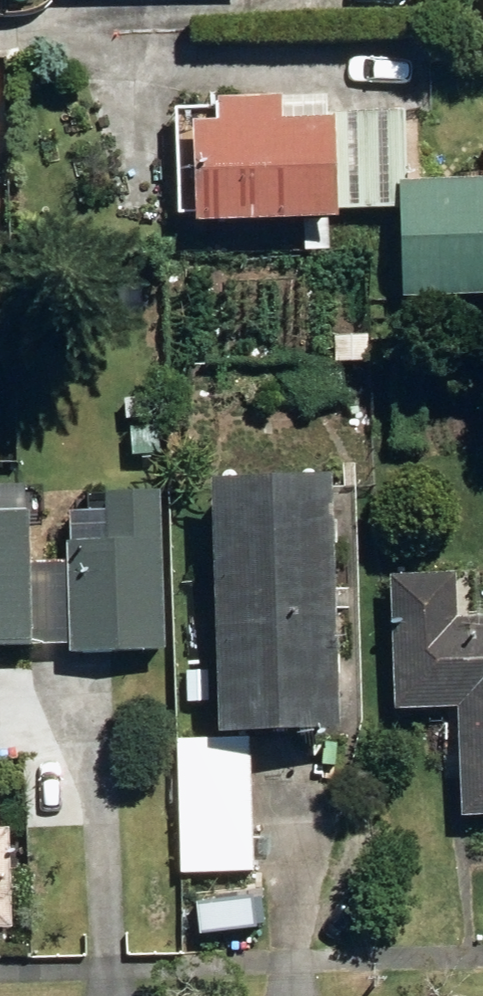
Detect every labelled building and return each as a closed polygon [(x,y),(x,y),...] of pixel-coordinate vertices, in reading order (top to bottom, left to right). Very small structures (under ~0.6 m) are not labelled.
[(267,7),(348,8),(349,0),(267,0),(267,7)] [(183,166),(204,166),(204,213),(400,213),(400,95),(222,95),(222,115),(183,115),(183,166)] [(409,183),(415,299),(482,296),(482,179),(409,183)] [(353,399),(354,364),(365,365),(366,321),(338,321),(337,364),(322,364),(321,398),(353,399)] [(169,398),(135,396),(132,452),(166,453),(169,398)] [(346,720),(340,462),(218,465),(224,723),(346,720)] [(113,487),(113,507),(70,508),(71,555),(31,555),(32,651),(115,650),(170,649),(168,487),(113,487)] [(468,703),(470,809),(482,809),(482,610),(473,610),(461,610),(461,570),(401,571),(403,704),(468,703)] [(258,751),(192,750),(191,873),(257,873),(258,751)] [(17,928),(16,827),(1,827),(1,801),(0,801),(0,929),(17,928)]
